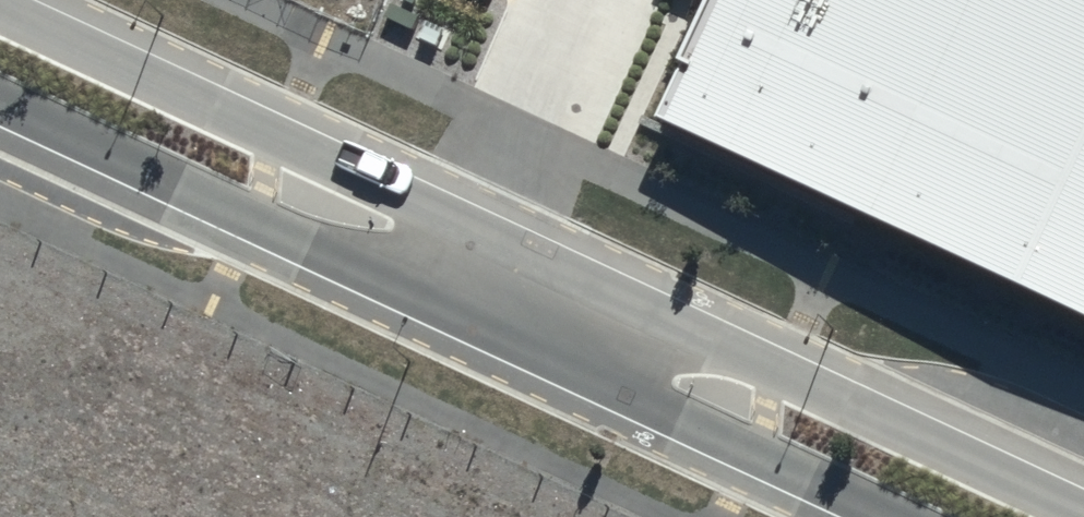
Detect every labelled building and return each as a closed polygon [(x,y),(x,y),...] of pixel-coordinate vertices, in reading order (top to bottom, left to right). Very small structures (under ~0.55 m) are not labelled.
[(681,96),(1083,286),(1083,0),(727,0),(681,96)]
